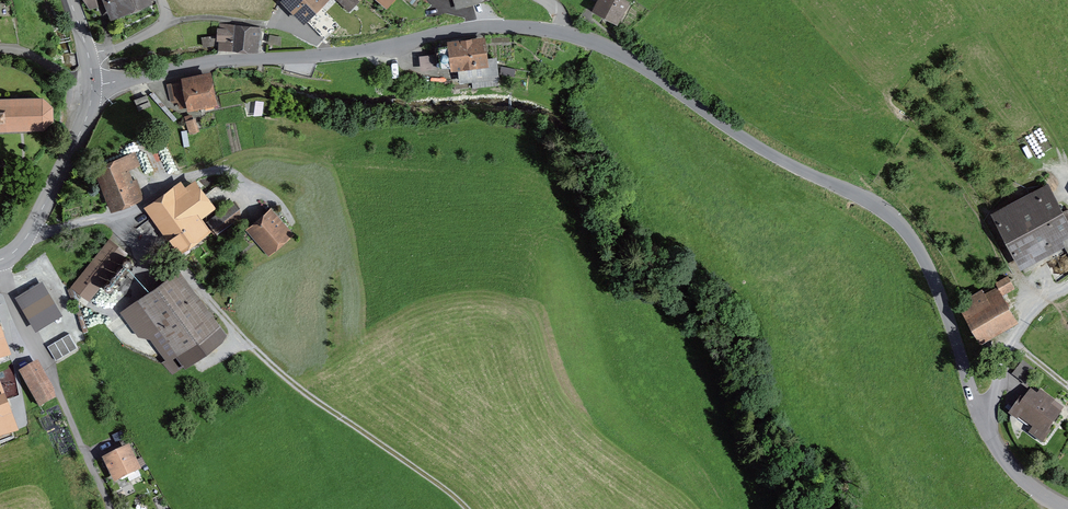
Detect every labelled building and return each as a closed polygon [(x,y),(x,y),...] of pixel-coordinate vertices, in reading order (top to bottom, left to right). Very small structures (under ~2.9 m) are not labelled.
[(112,15),(144,2),(144,0),(106,0),(112,15)] [(285,1),(302,18),(319,0),(286,0),(285,1)] [(348,8),(356,0),(339,0),(348,8)] [(616,21),(626,3),(621,0),(602,0),(596,10),(616,21)] [(254,49),(257,28),(222,24),(220,47),(233,47),(254,49)] [(482,43),(457,45),(459,65),(461,81),(472,80),(473,88),(498,85),(495,59),(484,60),(482,43)] [(437,67),(459,65),(457,45),(435,48),(437,67)] [(209,77),(181,82),(185,104),(185,105),(200,102),(202,109),(215,107),(209,77)] [(181,105),(185,104),(181,82),(168,85),(171,100),(179,99),(181,105)] [(135,100),(140,116),(152,112),(147,97),(135,100)] [(43,127),(51,117),(51,108),(41,98),(0,100),(0,129),(43,127)] [(198,130),(194,117),(187,120),(192,133),(198,130)] [(142,193),(136,178),(129,181),(119,156),(99,165),(115,205),(142,193)] [(150,205),(180,248),(201,233),(190,216),(198,211),(200,213),(210,206),(194,185),(176,197),(171,190),(150,205)] [(996,220),(1018,262),(1060,240),(1067,253),(1067,226),(1050,192),(996,220)] [(271,214),(253,230),(270,249),(288,234),(271,214)] [(73,285),(91,299),(126,255),(108,241),(73,285)] [(177,275),(141,301),(178,353),(215,327),(177,275)] [(983,292),(961,305),(980,338),(1013,318),(998,293),(1012,285),(1007,278),(996,285),(998,288),(985,296),(983,292)] [(60,316),(42,284),(17,299),(36,330),(60,316)] [(56,360),(77,348),(69,334),(47,346),(56,360)] [(1036,372),(1023,361),(1013,373),(1026,384),(1036,372)] [(35,363),(21,371),(41,405),(52,399),(49,393),(52,392),(35,363)] [(15,430),(0,392),(0,436),(15,430)] [(1011,414),(1018,419),(1020,416),(1030,424),(1028,427),(1033,431),(1032,433),(1043,441),(1047,435),(1044,432),(1061,409),(1041,394),(1038,398),(1032,394),(1024,404),(1021,401),(1011,414)] [(127,449),(106,459),(116,478),(136,468),(127,449)]
